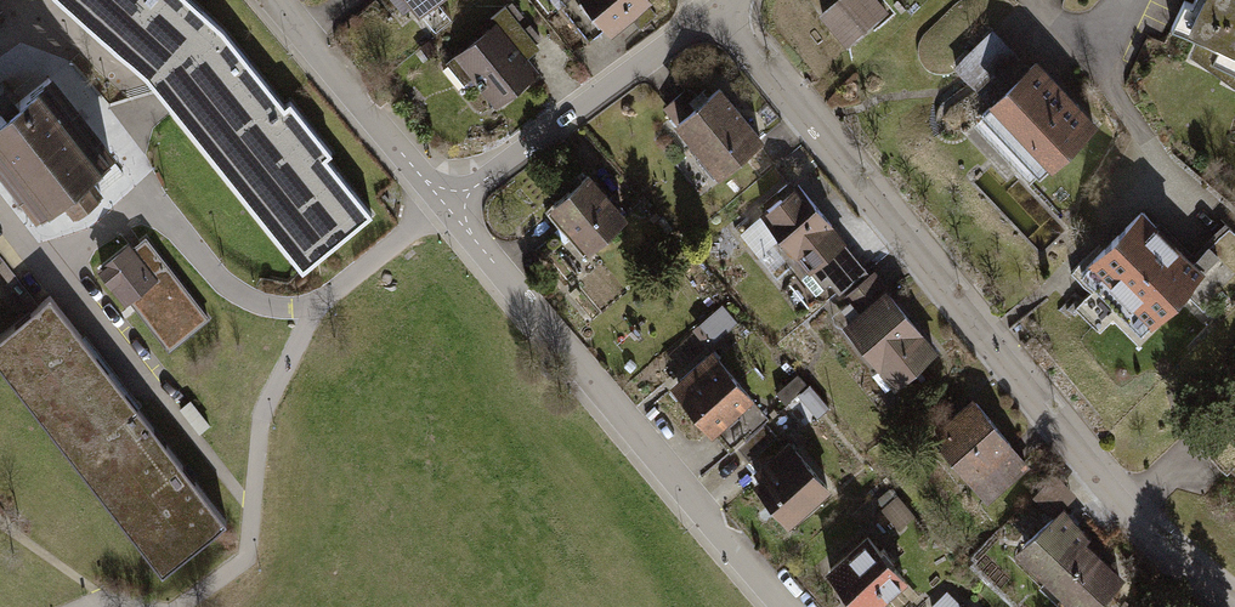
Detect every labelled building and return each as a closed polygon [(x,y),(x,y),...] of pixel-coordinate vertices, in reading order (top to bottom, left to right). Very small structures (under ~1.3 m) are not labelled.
[(146,82),(301,275),(374,219),(328,161),(334,157),(292,104),(286,109),(225,33),(189,0),(56,0),(146,82)] [(433,0),(402,0),(413,15),(433,0)] [(653,0),(581,0),(613,37),(655,2),(653,0)] [(876,0),(834,0),(818,12),(845,46),(887,14),(876,0)] [(1177,30),(1234,56),(1234,0),(1190,0),(1177,30)] [(487,107),(536,71),(525,57),(536,49),(505,7),(489,19),(491,22),(447,54),(487,107)] [(1030,179),(1093,123),(1032,55),(1023,64),(990,27),(948,65),(980,100),(968,110),(1030,179)] [(36,212),(60,193),(73,209),(99,188),(86,172),(117,148),(51,66),(0,107),(0,168),(36,212)] [(719,179),(764,144),(722,89),(676,125),(719,179)] [(587,257),(629,223),(591,176),(549,210),(587,257)] [(819,285),(855,257),(792,177),(756,205),(819,285)] [(1160,324),(1234,250),(1201,217),(1175,243),(1139,207),(1091,255),(1160,324)] [(129,239),(95,265),(124,303),(129,299),(169,350),(210,317),(146,234),(133,244),(129,239)] [(894,392),(939,356),(878,278),(846,303),(860,320),(846,331),(894,392)] [(49,292),(0,330),(0,358),(162,566),(226,518),(49,292)] [(725,301),(702,321),(716,338),(740,318),(725,301)] [(702,434),(749,399),(709,347),(663,383),(702,434)] [(799,372),(785,387),(818,416),(831,401),(799,372)] [(977,500),(1024,464),(969,393),(922,429),(977,500)] [(741,442),(755,463),(784,444),(770,423),(741,442)] [(789,528),(832,495),(792,443),(749,477),(789,528)] [(1127,587),(1088,548),(1094,542),(1066,515),(1080,501),(1062,483),(1038,507),(1053,521),(1022,553),(1077,606),(1107,606),(1127,587)] [(909,591),(867,540),(823,576),(848,606),(889,606),(909,591)] [(946,587),(926,606),(928,606),(966,606),(946,587)]
